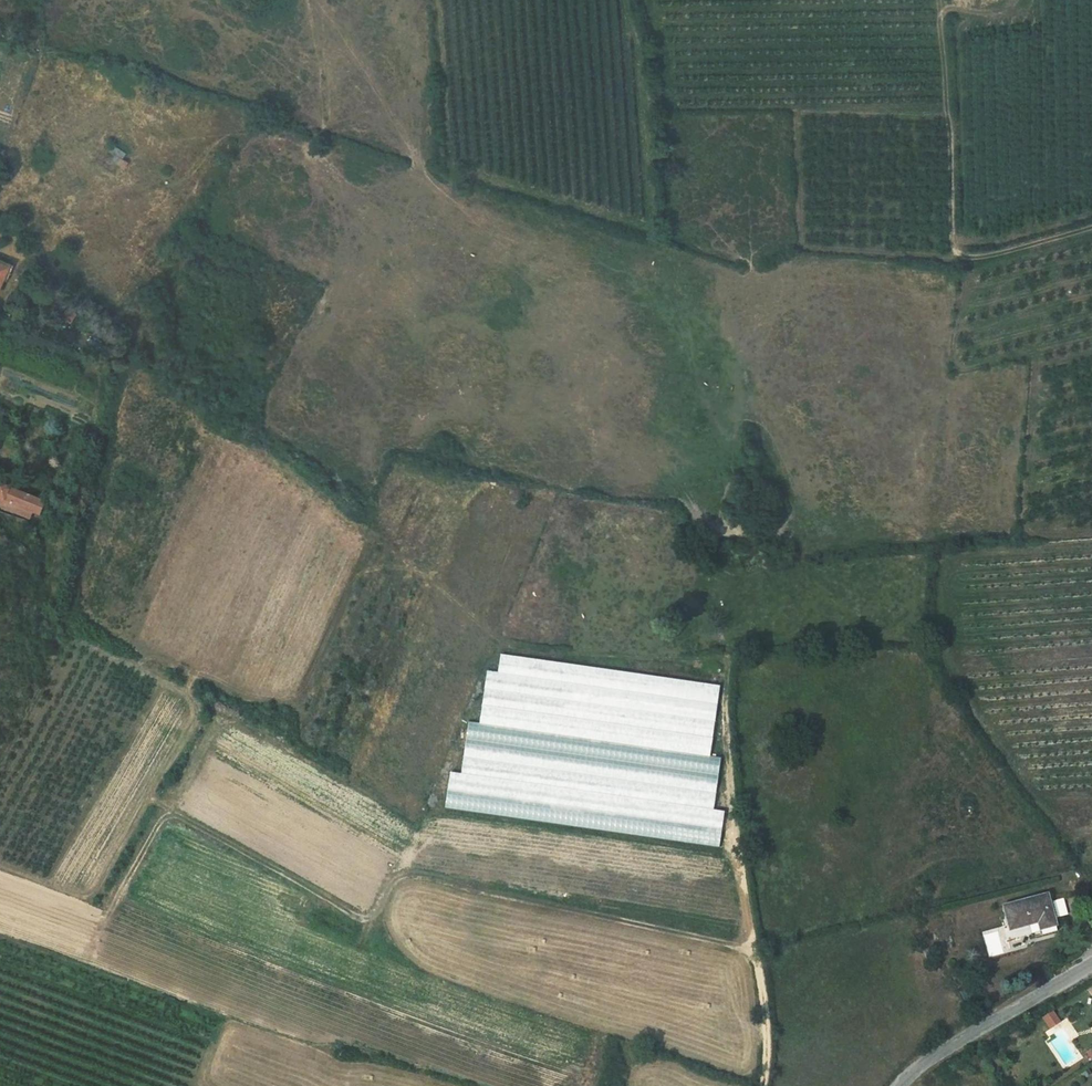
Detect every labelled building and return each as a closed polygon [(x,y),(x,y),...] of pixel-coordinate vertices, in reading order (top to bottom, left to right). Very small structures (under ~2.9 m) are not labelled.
[(0,261),(0,292),(12,266),(0,261)] [(40,516),(44,504),(16,491),(0,484),(0,485),(0,498),(32,513),(27,523),(37,527),(42,528),(47,519),(40,516)] [(1005,905),(1011,928),(1038,921),(1039,928),(1054,924),(1047,894),(1005,905)] [(1054,924),(1039,928),(1041,934),(1056,930),(1054,924)] [(1051,1011),(1042,1016),(1049,1027),(1058,1021),(1051,1011)]
